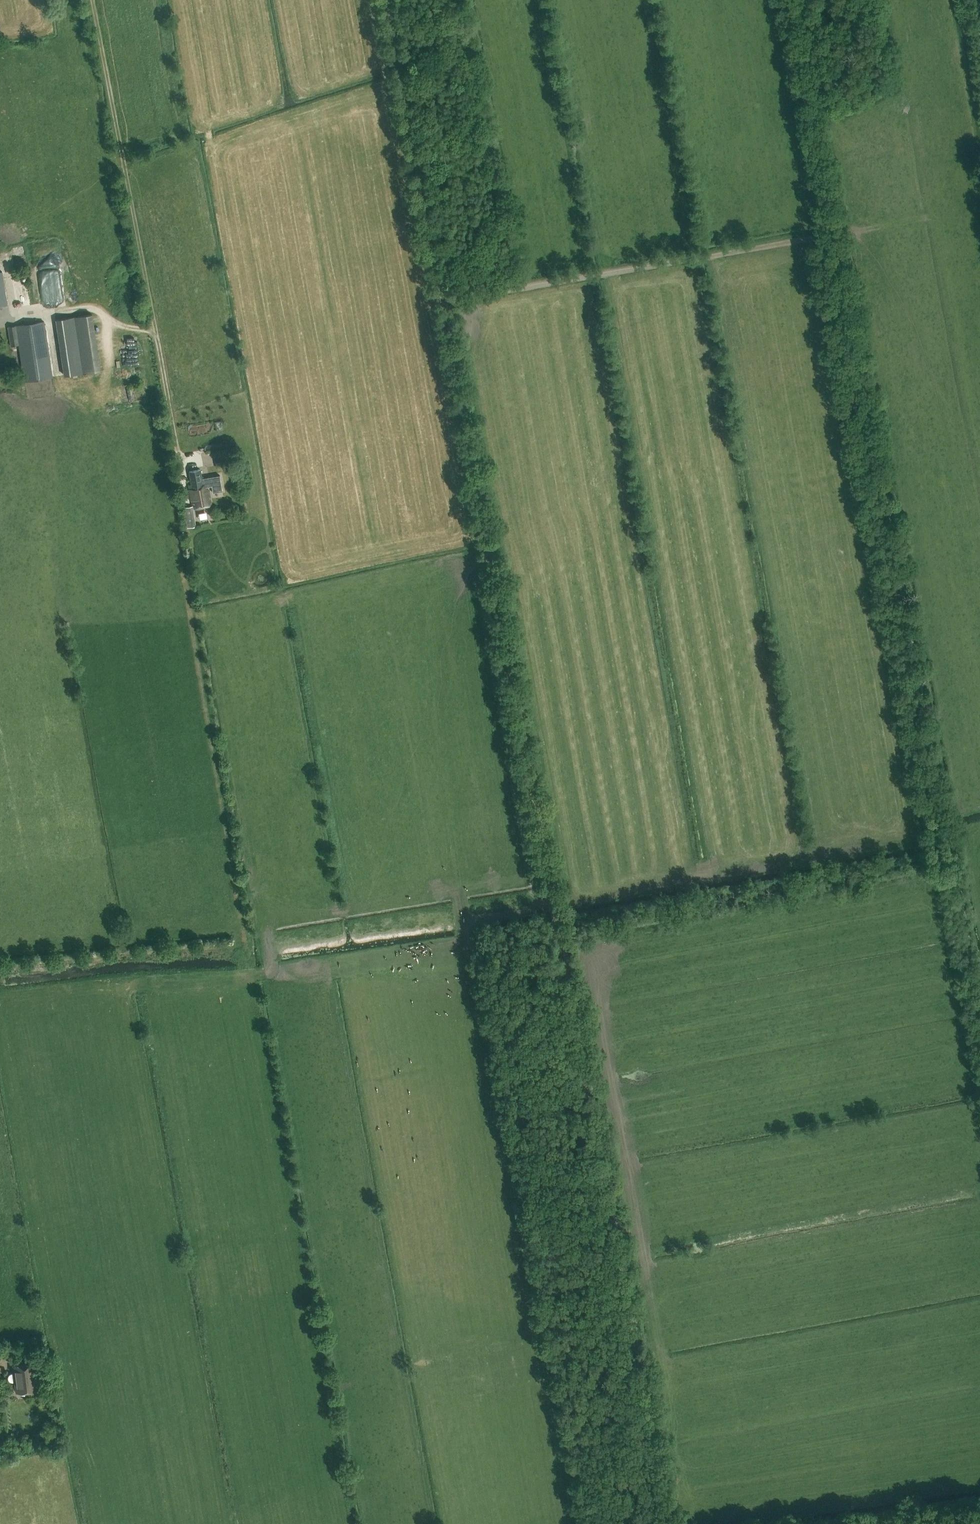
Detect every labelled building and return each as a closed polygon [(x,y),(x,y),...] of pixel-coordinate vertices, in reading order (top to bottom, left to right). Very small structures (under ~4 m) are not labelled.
[(94,312),(57,317),(65,374),(102,369),(94,312)] [(24,382),(53,377),(44,321),(7,327),(10,345),(18,344),(24,382)] [(109,404),(116,404),(117,393),(109,393),(109,404)] [(214,450),(216,466),(232,463),(230,448),(214,450)] [(190,471),(190,476),(192,484),(189,484),(190,489),(193,508),(212,505),(208,483),(202,483),(200,469),(190,471)] [(184,507),(187,527),(195,526),(192,506),(184,507)] [(11,1381),(13,1381),(15,1381),(16,1392),(39,1389),(35,1362),(13,1364),(14,1373),(12,1373),(10,1374),(9,1375),(9,1376),(8,1378),(9,1379),(10,1380),(11,1381)]
